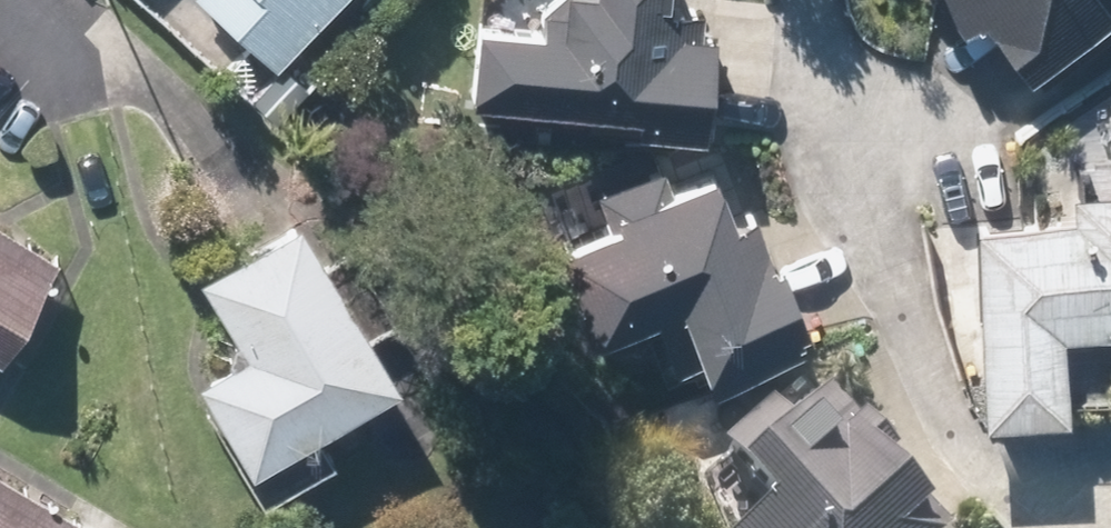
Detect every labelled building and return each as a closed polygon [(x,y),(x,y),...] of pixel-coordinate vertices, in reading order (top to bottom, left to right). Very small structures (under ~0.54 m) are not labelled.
[(283,64),(343,0),(215,0),(283,64)] [(577,20),(495,16),(491,93),(652,102),(651,126),(723,130),(724,106),(728,29),(714,28),(715,5),(687,3),(687,0),(578,0),(577,20)] [(977,26),(998,11),(1043,74),(1110,26),(1110,0),(958,0),(977,26)] [(698,287),(731,370),(829,330),(799,255),(788,260),(766,207),(747,214),(727,166),(675,187),(666,166),(568,206),(614,321),(698,287)] [(991,330),(992,347),(993,403),(994,414),(1078,412),(1075,329),(1110,329),(1110,192),(1063,192),(1063,217),(990,218),(990,229),(991,315),(991,330)] [(341,461),(345,459),(332,437),(442,370),(362,241),(341,253),(316,212),(210,277),(253,347),(192,384),(256,487),(268,506),(341,461)] [(11,358),(69,260),(0,219),(0,352),(11,358)] [(790,505),(762,527),(959,527),(881,432),(831,370),(740,443),(790,505)] [(0,462),(0,527),(118,527),(0,462)]
